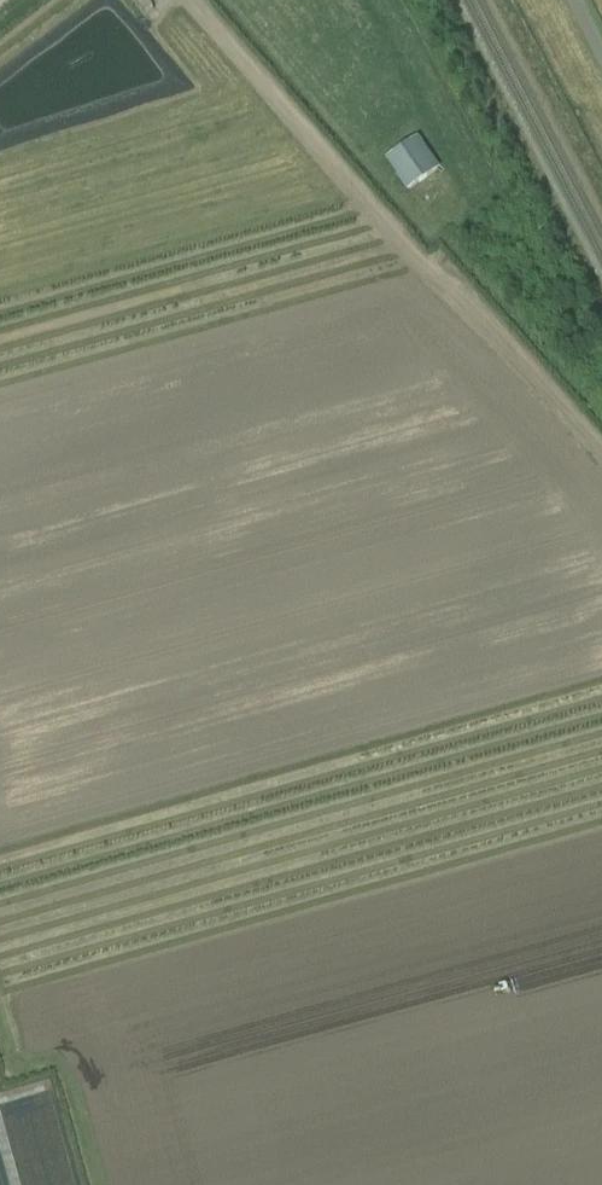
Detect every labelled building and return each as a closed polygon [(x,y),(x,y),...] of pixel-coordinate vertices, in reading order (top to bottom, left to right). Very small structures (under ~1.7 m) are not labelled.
[(409,191),(438,172),(418,143),(389,163),(409,191)]
